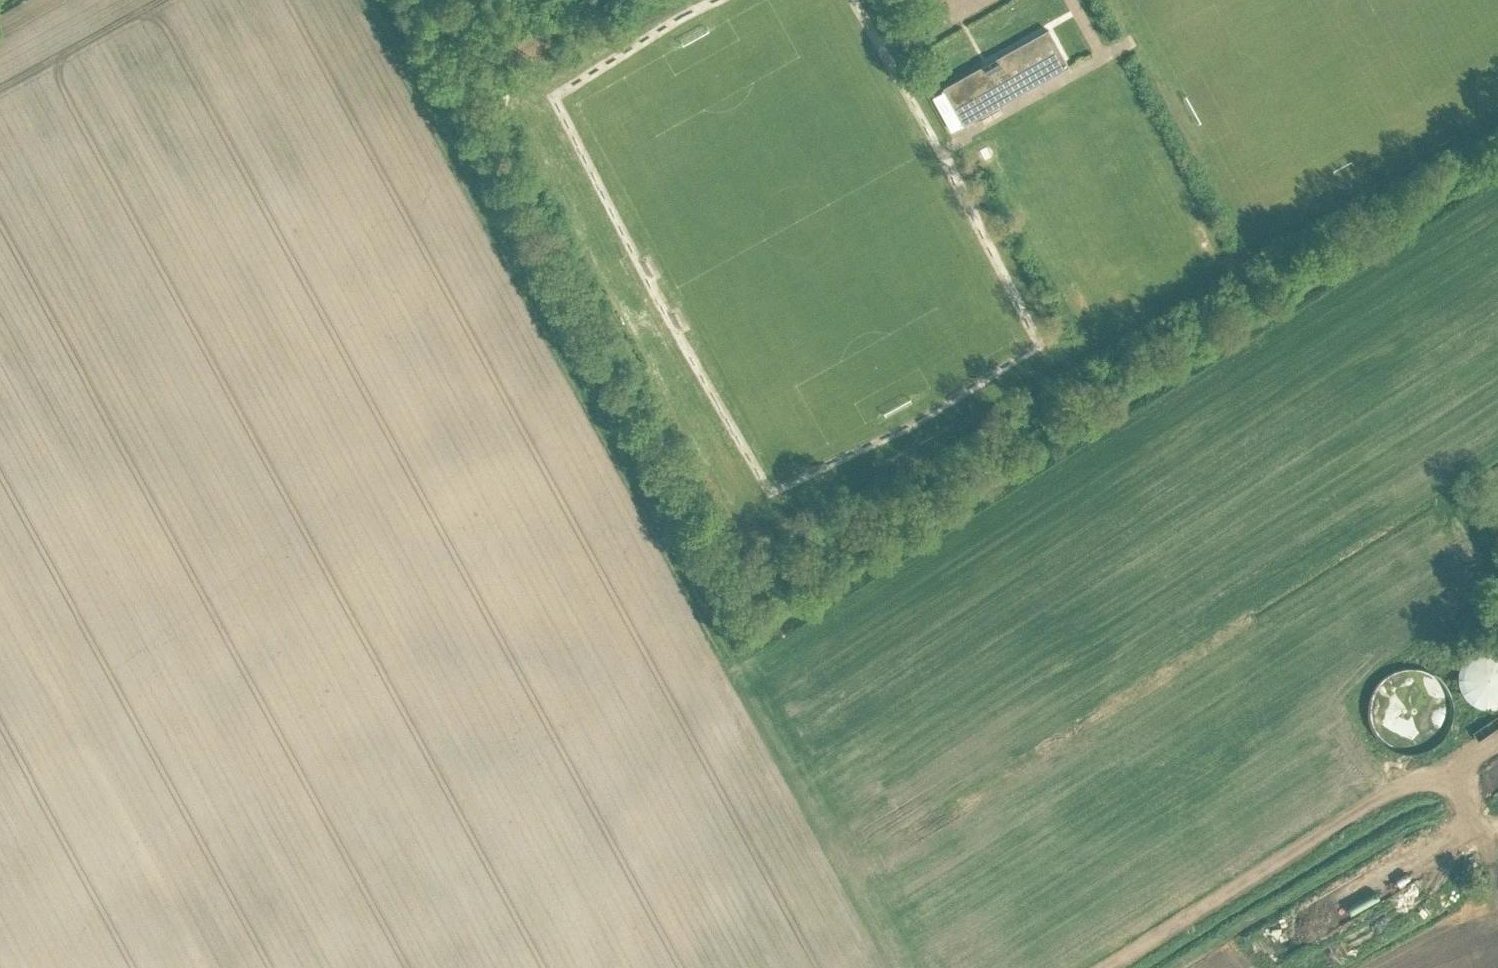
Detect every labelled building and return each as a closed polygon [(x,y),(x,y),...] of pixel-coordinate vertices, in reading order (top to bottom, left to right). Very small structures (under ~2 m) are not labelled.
[(945,85),(965,122),(1070,65),(1049,28),(945,85)] [(1470,702),(1481,707),(1494,708),(1497,707),(1497,647),(1486,646),(1474,650),(1465,658),(1459,669),(1459,681),(1462,692),(1470,702)]
